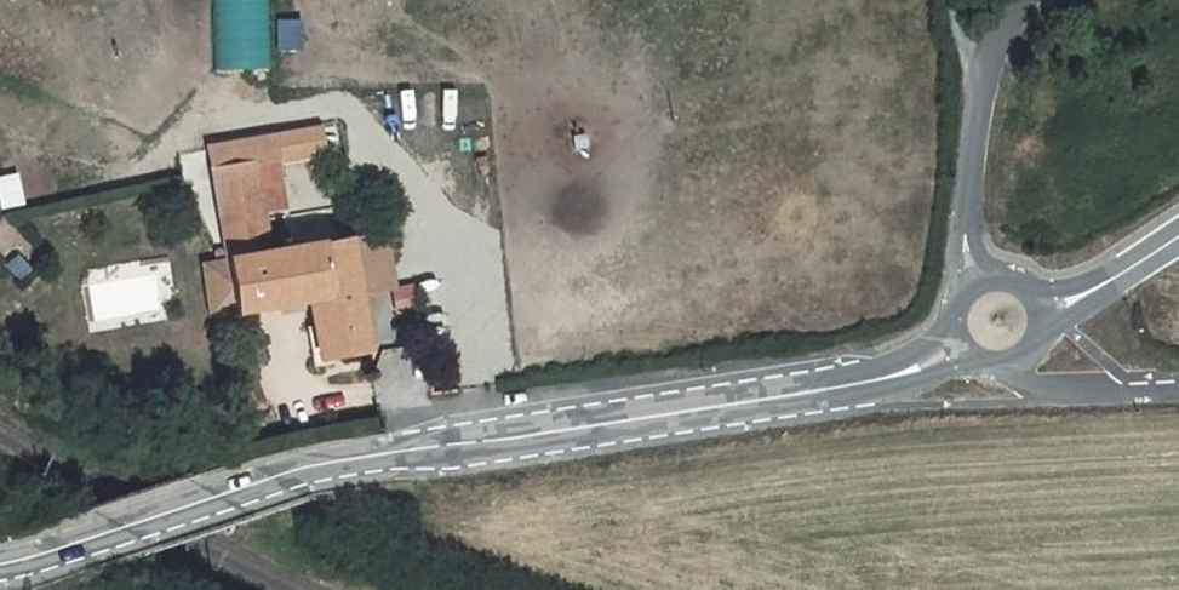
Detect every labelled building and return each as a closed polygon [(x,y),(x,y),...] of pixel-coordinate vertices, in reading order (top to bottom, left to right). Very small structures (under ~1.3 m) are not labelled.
[(267,67),(265,0),(212,0),(214,69),(267,67)] [(211,170),(226,260),(269,252),(262,212),(283,209),(274,158),(211,170)] [(384,234),(348,240),(357,292),(357,294),(393,287),(384,234)] [(269,252),(226,260),(226,263),(234,309),(235,313),(309,301),(357,292),(348,240),(347,238),(269,252)] [(234,309),(226,263),(203,267),(212,313),(234,309)] [(357,294),(357,292),(309,301),(321,360),(368,351),(357,294)] [(260,376),(253,360),(247,362),(254,379),(260,376)]
